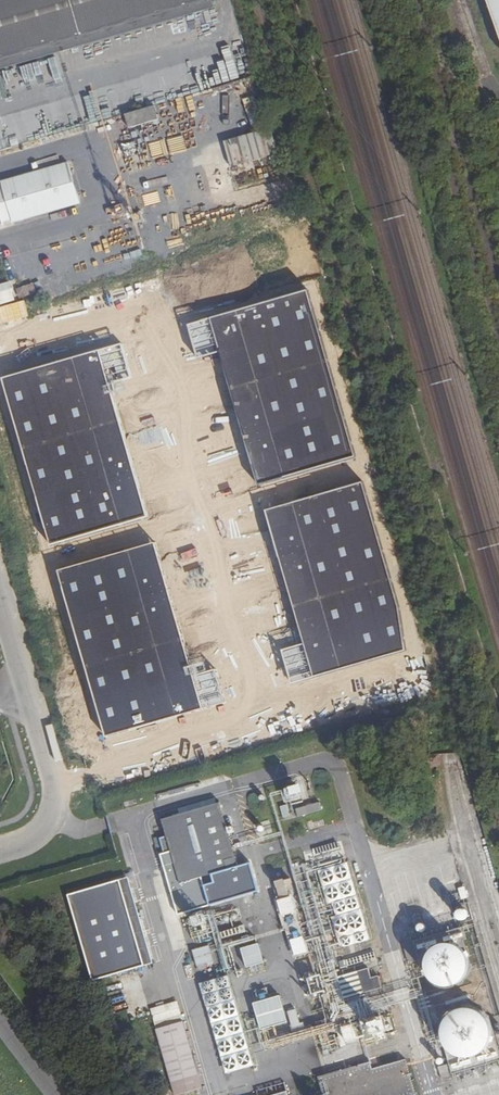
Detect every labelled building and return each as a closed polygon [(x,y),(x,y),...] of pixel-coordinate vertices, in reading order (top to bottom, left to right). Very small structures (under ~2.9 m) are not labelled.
[(211,0),(0,0),(0,60),(211,0)] [(498,36),(498,0),(486,0),(498,36)] [(127,127),(157,118),(153,105),(123,113),(127,127)] [(233,165),(279,152),(273,128),(226,140),(233,165)] [(68,162),(0,182),(1,185),(0,185),(0,225),(3,224),(2,221),(11,219),(12,222),(79,203),(68,162)] [(14,299),(9,283),(0,286),(0,303),(14,299)] [(219,334),(266,501),(362,471),(313,305),(219,334)] [(27,326),(13,330),(18,345),(31,341),(27,326)] [(155,534),(107,366),(10,395),(58,561),(155,534)] [(369,498),(272,526),(322,692),(412,667),(405,620),(369,498)] [(210,725),(162,559),(64,587),(112,753),(210,725)] [(281,806),(285,818),(293,816),(289,803),(281,806)] [(238,869),(220,807),(165,825),(169,840),(162,842),(166,858),(174,855),(182,886),(238,869)] [(338,947),(372,938),(351,860),(342,863),(340,857),(329,860),(330,864),(322,867),(322,868),(312,871),(314,879),(316,878),(324,907),(312,910),(314,916),(328,912),(338,947)] [(296,956),(313,951),(306,927),(304,927),(296,897),(301,896),(296,877),(276,882),(296,956)] [(253,880),(188,901),(192,914),(257,894),(253,880)] [(473,909),(460,909),(461,918),(473,917),(473,909)] [(198,925),(207,925),(206,915),(197,915),(198,925)] [(242,954),(248,972),(266,966),(261,948),(242,954)] [(435,967),(434,970),(434,972),(434,975),(434,977),(435,980),(437,982),(439,984),(441,985),(443,986),(446,987),(448,987),(451,986),(453,985),(455,984),(457,982),(459,980),(460,978),(461,975),(461,973),(460,970),(460,968),(458,965),(457,963),(455,962),(452,961),(450,960),(447,960),(445,960),(442,960),(440,962),(438,963),(436,965),(435,967)] [(372,968),(362,971),(367,986),(377,983),(372,968)] [(137,974),(121,976),(123,989),(139,986),(137,974)] [(226,1078),(257,1068),(231,979),(200,988),(226,1078)] [(281,1000),(256,1008),(264,1033),(290,1025),(281,1000)] [(290,1011),(294,1025),(302,1023),(298,1009),(290,1011)] [(352,1027),(354,1039),(362,1038),(360,1025),(352,1027)] [(183,1026),(157,1033),(172,1087),(173,1087),(175,1094),(194,1094),(202,1093),(198,1080),(183,1026)] [(458,1029),(456,1031),(455,1033),(454,1036),(454,1038),(454,1041),(454,1043),(455,1046),(457,1048),(459,1050),(461,1051),(463,1052),(466,1053),(468,1053),(471,1052),(473,1051),(476,1050),(477,1048),(479,1046),(480,1044),(481,1041),(481,1039),(481,1036),(480,1034),(478,1031),(477,1030),(475,1028),(473,1027),(470,1026),(467,1026),(465,1026),(462,1027),(460,1028),(458,1029)] [(405,1058),(372,1067),(370,1060),(317,1075),(323,1094),(416,1094),(405,1058)]
